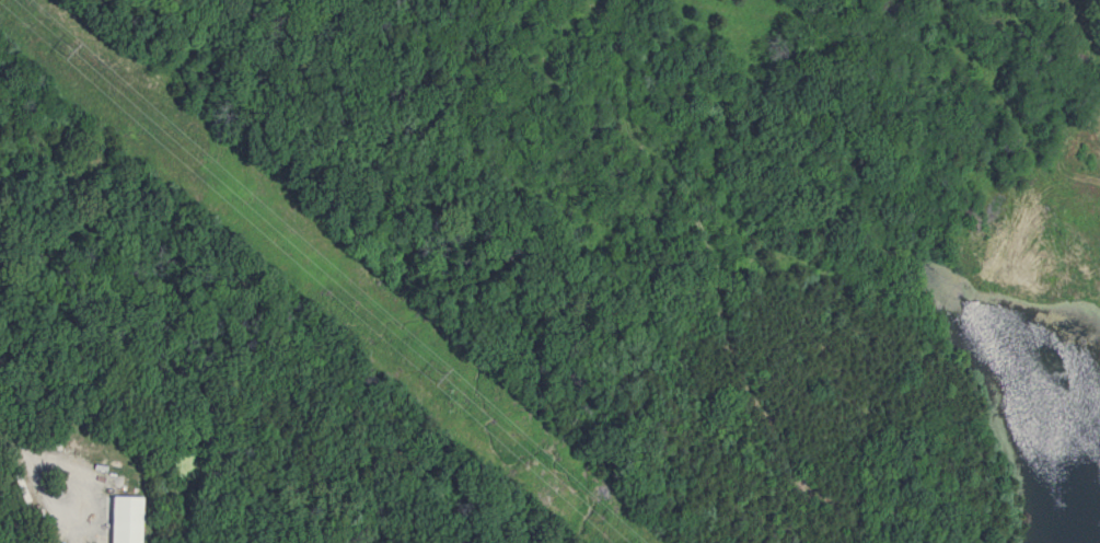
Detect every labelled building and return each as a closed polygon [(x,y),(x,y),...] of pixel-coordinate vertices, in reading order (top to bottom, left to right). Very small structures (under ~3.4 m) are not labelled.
[(106,496),(106,542),(137,542),(137,496),(106,496)]
